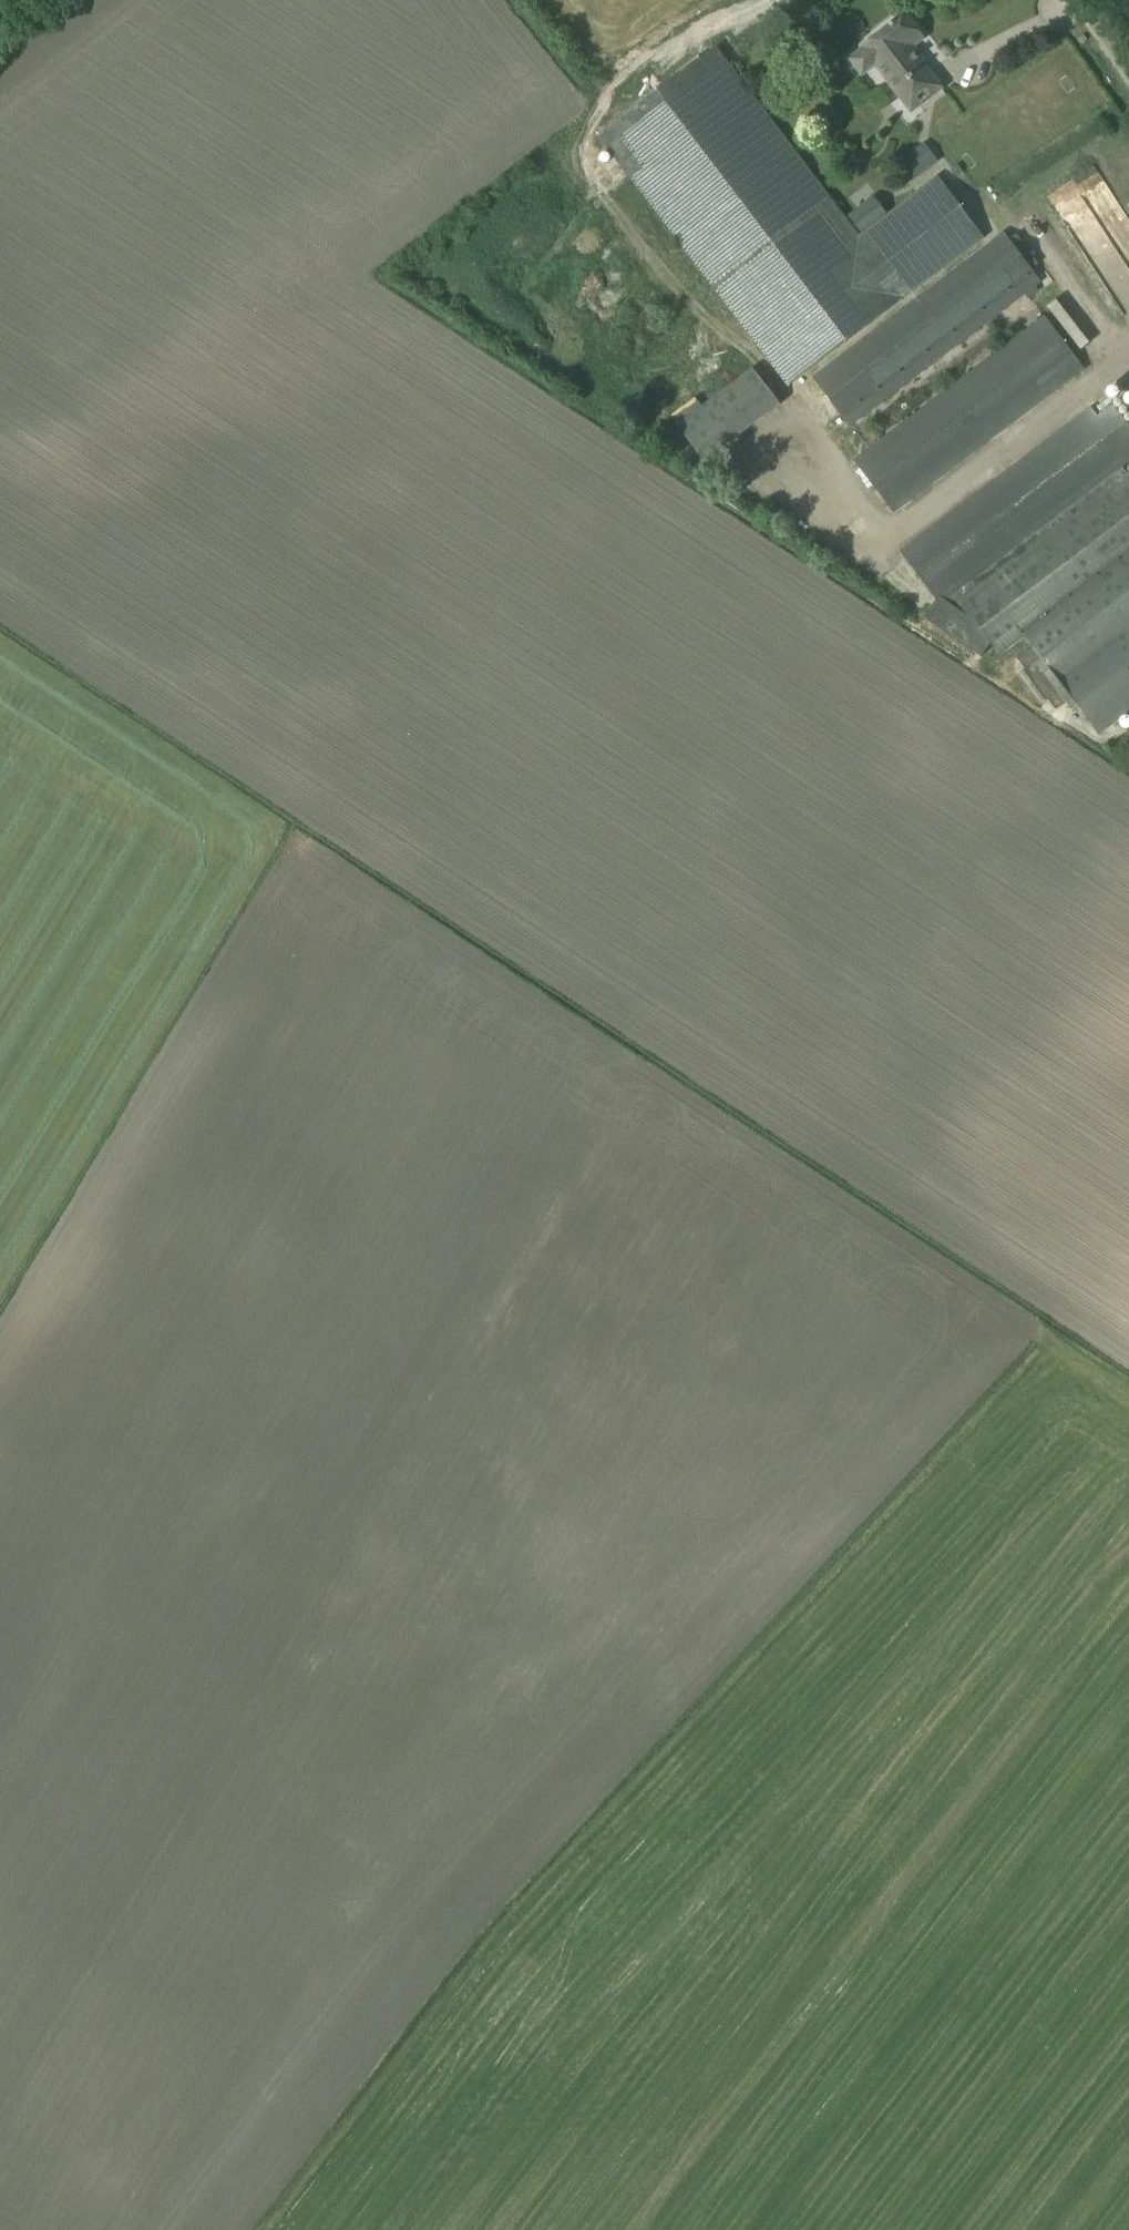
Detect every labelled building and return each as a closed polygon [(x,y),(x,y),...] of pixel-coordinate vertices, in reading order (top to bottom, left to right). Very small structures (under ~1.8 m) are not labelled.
[(910,47),(923,38),(905,15),(848,59),(861,79),(875,68),(909,112),(941,88),(910,47)] [(859,235),(715,45),(596,135),(786,388),(984,238),(937,176),(886,215),(871,227),(861,234),(859,235)] [(897,163),(912,182),(938,162),(924,143),(897,163)] [(1053,188),(1087,253),(1128,231),(1128,221),(1099,164),(1053,188)] [(874,198),(849,217),(861,234),(871,227),(886,215),(874,198)] [(1004,234),(983,249),(812,377),(849,428),(1041,283),(1004,234)] [(854,460),(893,513),(1083,369),(1044,317),(854,460)] [(679,423),(705,462),(781,405),(753,368),(679,423)] [(1122,467),(1128,461),(1128,428),(1112,405),(1097,417),(1091,408),(901,552),(936,601),(938,604),(945,600),(954,593),(1122,467)] [(975,621),(976,622),(983,632),(984,633),(980,637),(971,650),(981,657),(991,642),(1000,654),(1024,636),(1032,647),(1049,669),(1077,706),(1098,734),(1128,711),(1128,478),(963,604),(975,621)] [(968,648),(980,637),(984,633),(983,632),(976,622),(975,621),(945,600),(938,604),(936,601),(922,620),(969,652),(970,650),(968,648)] [(1071,711),(1077,706),(1049,669),(1032,647),(1017,658),(1024,668),(1021,671),(1045,702),(1048,700),(1056,710),(1065,703),(1071,711)]
